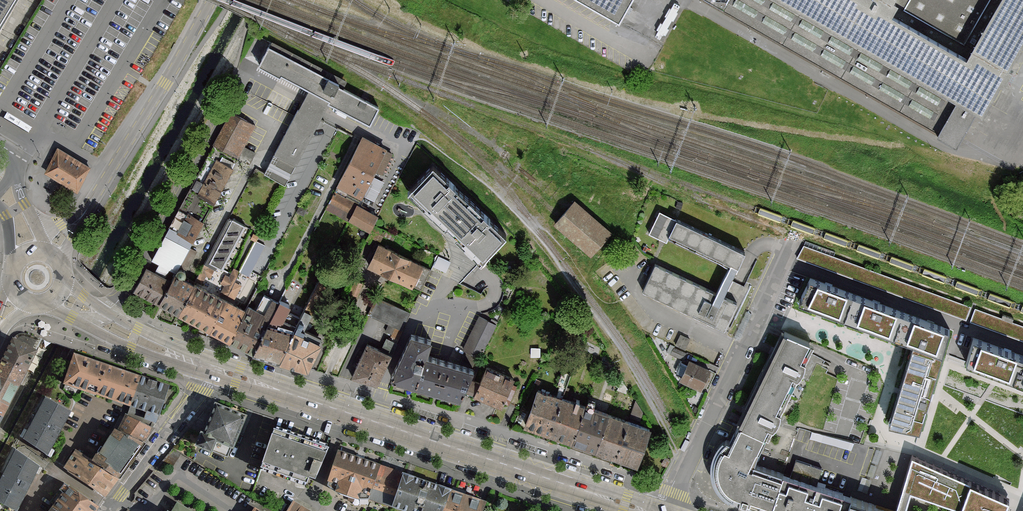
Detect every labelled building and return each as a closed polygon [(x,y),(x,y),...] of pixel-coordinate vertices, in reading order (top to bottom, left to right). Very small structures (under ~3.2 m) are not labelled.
[(20,0),(0,0),(0,32),(20,0)] [(619,20),(630,0),(584,0),(619,20)] [(787,0),(698,0),(935,132),(957,94),(939,84),(787,0)] [(939,84),(957,94),(935,132),(956,144),(976,108),(982,112),(990,97),(997,85),(1005,71),(1010,74),(1013,69),(1015,65),(1011,63),(996,55),(994,53),(993,52),(984,47),(977,44),(976,47),(974,49),(972,53),(960,46),(947,39),(894,13),(871,0),(787,0),(939,84)] [(894,13),(901,0),(871,0),(894,13)] [(894,13),(947,39),(960,46),(972,53),(974,49),(976,47),(977,44),(995,11),(1001,2),(1002,0),(901,0),(894,13)] [(1001,2),(995,11),(977,44),(984,47),(993,52),(994,53),(996,55),(1011,63),(1022,42),(1022,0),(1002,0),(1001,2)] [(271,41),(258,65),(279,76),(281,73),(309,88),(319,93),(329,98),(327,101),(329,101),(370,123),(375,112),(378,107),(341,88),(345,80),(271,41)] [(329,98),(309,88),(305,97),(302,102),(299,107),(320,118),(323,113),(325,109),(329,101),(327,101),(329,98)] [(320,118),(299,107),(295,116),(265,174),(285,184),(310,137),(319,119),(320,118)] [(255,124),(232,112),(214,145),(235,156),(238,157),(249,163),(255,153),(243,146),(255,124)] [(324,208),(350,221),(358,205),(364,195),(368,187),(366,187),(372,176),(375,171),(381,174),(392,153),(373,143),(362,137),(360,140),(324,208)] [(214,145),(171,226),(194,238),(203,219),(204,219),(234,162),(232,161),(235,156),(214,145)] [(89,168),(57,148),(44,172),(77,192),(89,168)] [(461,242),(480,260),(482,259),(505,234),(433,165),(408,191),(425,207),(427,209),(461,242)] [(611,231),(575,199),(569,206),(560,216),(555,222),(591,254),(611,231)] [(308,206),(300,202),(296,211),(304,215),(308,206)] [(373,223),(377,215),(358,205),(350,221),(369,231),(373,223)] [(660,211),(650,232),(659,237),(664,239),(665,240),(667,236),(730,265),(728,269),(716,294),(655,265),(643,290),(724,328),(736,303),(722,296),(744,251),(660,211)] [(229,216),(205,262),(216,267),(217,265),(222,268),(245,225),(229,216)] [(385,229),(373,223),(369,231),(367,235),(369,236),(372,238),(379,241),(385,229)] [(194,238),(171,226),(154,259),(159,262),(154,270),(165,276),(169,268),(176,271),(179,265),(186,269),(196,251),(189,247),(194,238)] [(256,240),(240,271),(241,272),(249,276),(255,264),(265,245),(256,240)] [(412,284),(421,288),(430,269),(422,265),(422,264),(378,243),(367,266),(411,286),(412,284)] [(438,255),(433,265),(445,272),(451,261),(438,255)] [(216,267),(205,262),(195,280),(201,284),(206,275),(210,278),(216,267)] [(146,266),(134,290),(155,301),(168,278),(165,276),(154,270),(146,266)] [(235,269),(233,268),(229,276),(225,274),(220,283),(225,286),(220,294),(227,297),(228,296),(234,299),(241,285),(236,282),(241,272),(240,271),(235,269)] [(323,271),(293,328),(278,361),(306,369),(322,337),(302,329),(331,275),(323,271)] [(168,278),(155,301),(158,303),(177,313),(193,282),(174,272),(171,279),(168,278)] [(889,423),(920,429),(949,329),(810,278),(799,301),(818,308),(821,309),(824,310),(867,326),(869,327),(872,328),(913,343),(912,345),(912,347),(911,349),(899,388),(898,391),(898,394),(889,423)] [(363,283),(355,280),(350,293),(358,296),(363,283)] [(193,282),(177,313),(209,329),(225,299),(193,282)] [(256,307),(249,303),(245,309),(229,340),(256,355),(269,321),(279,324),(299,288),(288,282),(279,299),(272,296),(264,311),(256,307)] [(402,329),(410,312),(375,297),(368,314),(389,323),(402,329)] [(245,309),(225,299),(209,329),(229,340),(245,309)] [(466,340),(462,349),(466,350),(460,365),(474,370),(478,355),(481,357),(498,323),(479,314),(478,315),(476,320),(473,325),(471,330),(468,335),(466,340)] [(279,324),(269,321),(256,355),(278,361),(293,328),(279,324)] [(398,339),(402,329),(389,323),(385,330),(391,333),(390,336),(398,339)] [(811,348),(812,345),(781,330),(779,334),(778,337),(773,347),(770,354),(745,406),(737,422),(739,423),(765,436),(768,437),(773,427),(777,423),(780,417),(780,412),(797,376),(801,374),(802,371),(804,366),(804,361),(809,352),(811,348)] [(28,370),(42,339),(23,334),(19,334),(16,337),(5,359),(28,370)] [(414,335),(410,334),(391,374),(393,379),(394,379),(409,383),(412,384),(416,385),(433,390),(438,391),(442,392),(458,397),(463,388),(472,377),(474,370),(460,365),(427,355),(428,352),(429,347),(431,340),(425,339),(420,337),(414,335)] [(675,346),(685,350),(691,338),(681,334),(675,346)] [(381,349),(366,342),(351,376),(377,383),(397,342),(386,337),(381,349)] [(974,337),(966,362),(1022,383),(1022,355),(974,337)] [(73,354),(63,384),(131,406),(141,375),(73,354)] [(683,356),(679,367),(684,370),(689,359),(683,356)] [(0,368),(0,375),(20,385),(28,370),(5,359),(0,368)] [(709,368),(689,359),(680,380),(700,389),(709,368)] [(475,393),(474,395),(498,404),(502,406),(504,402),(509,404),(510,402),(518,384),(512,381),(513,377),(485,365),(479,381),(472,377),(463,388),(470,391),(475,393)] [(9,405),(20,385),(0,375),(0,400),(9,405)] [(141,375),(131,406),(160,415),(170,385),(141,375)] [(544,431),(558,394),(556,393),(538,387),(524,423),(544,431)] [(544,431),(567,439),(581,403),(563,396),(558,394),(544,431)] [(71,412),(45,397),(21,439),(48,454),(71,412)] [(9,405),(0,400),(0,423),(9,405)] [(200,431),(195,445),(200,447),(212,451),(225,456),(226,457),(227,456),(230,447),(233,448),(238,434),(246,415),(214,403),(203,432),(200,431)] [(581,403),(567,439),(592,449),(606,412),(592,407),(586,405),(581,403)] [(131,406),(116,426),(144,443),(160,415),(131,406)] [(626,420),(606,412),(592,449),(613,456),(626,420)] [(650,428),(626,420),(613,456),(636,465),(650,428)] [(874,504),(853,497),(815,484),(790,476),(787,475),(754,464),(765,436),(739,423),(731,441),(726,440),(718,448),(715,454),(713,464),(713,473),(719,488),(725,494),(733,498),(734,493),(742,495),(740,502),(770,510),(895,510),(874,504)] [(116,426),(92,460),(119,478),(144,443),(116,426)] [(326,446),(273,428),(272,432),(270,438),(268,444),(266,449),(264,456),(262,461),(261,465),(306,480),(308,475),(315,477),(326,446)] [(173,466),(181,453),(173,448),(163,460),(173,466)] [(76,449),(64,467),(107,496),(119,478),(92,460),(76,449)] [(15,450),(0,477),(0,501),(9,506),(16,510),(42,465),(15,450)] [(339,451),(329,479),(328,484),(334,490),(355,497),(368,497),(381,464),(339,451)] [(911,455),(898,503),(896,510),(905,510),(906,506),(911,491),(960,507),(958,510),(1003,510),(1008,497),(911,455)] [(790,476),(815,484),(820,468),(796,460),(790,476)] [(404,472),(381,464),(368,497),(388,504),(392,506),(404,472)] [(404,472),(392,506),(408,510),(440,510),(450,488),(404,472)] [(51,507),(56,510),(96,510),(98,507),(67,484),(51,507)] [(440,510),(480,510),(482,508),(486,501),(480,499),(450,488),(440,510)] [(287,510),(311,510),(293,500),(287,510)] [(0,501),(0,510),(6,510),(9,506),(0,501)] [(176,501),(170,510),(193,510),(176,501)]
